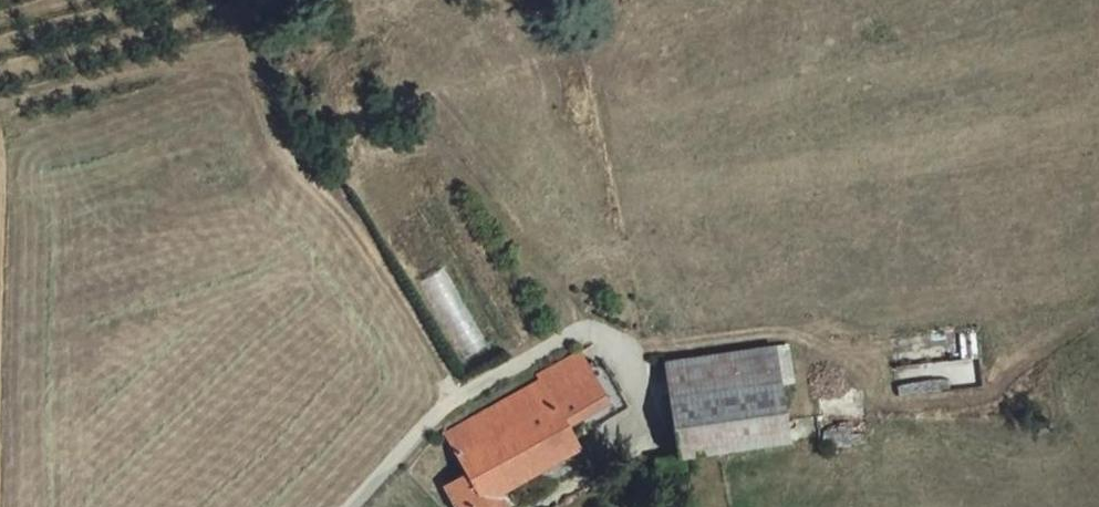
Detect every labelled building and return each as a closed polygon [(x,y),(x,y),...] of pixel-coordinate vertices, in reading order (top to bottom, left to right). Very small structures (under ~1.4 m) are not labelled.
[(771,318),(777,356),(789,354),(783,316),(771,318)] [(777,356),(771,318),(664,336),(675,433),(682,432),(786,416),(777,356)] [(539,364),(543,370),(589,344),(582,332),(538,359),(539,364)] [(539,364),(451,416),(475,460),(455,472),(474,506),(518,506),(500,476),(509,471),(583,428),(569,405),(623,372),(602,335),(589,344),(543,370),(539,364)] [(682,432),(675,433),(651,437),(652,452),(684,448),(682,432)] [(526,502),(509,471),(500,476),(518,506),(526,502)]
